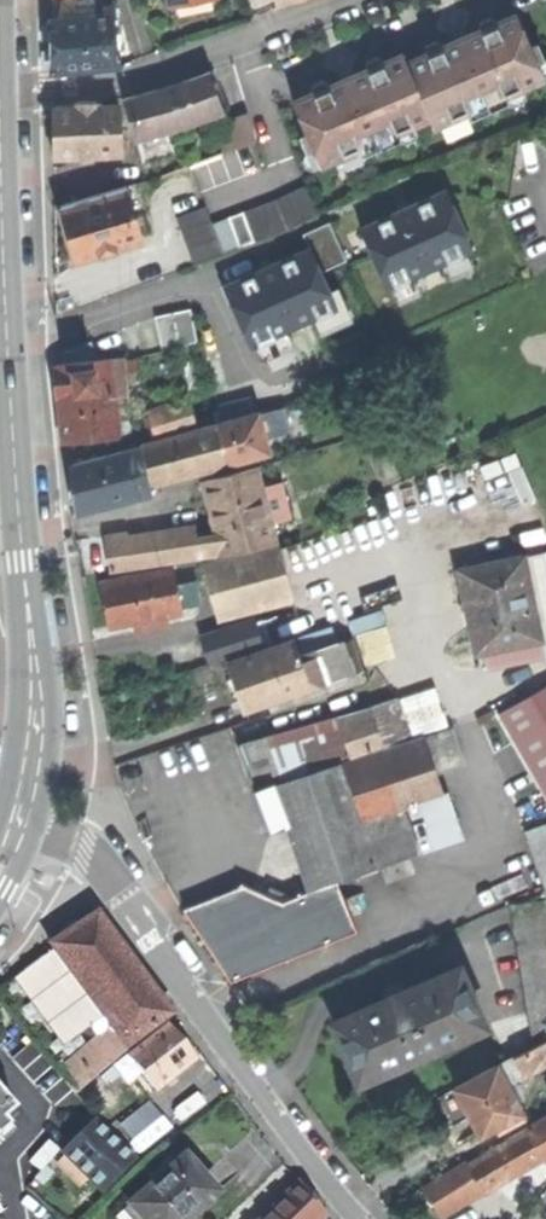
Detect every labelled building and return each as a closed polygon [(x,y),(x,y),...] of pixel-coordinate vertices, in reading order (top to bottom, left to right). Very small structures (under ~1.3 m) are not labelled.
[(119,65),(115,8),(80,11),(81,20),(53,23),(54,44),(54,72),(119,65)] [(407,64),(432,120),(436,129),(468,115),(472,122),(510,106),(506,98),(545,81),(539,66),(545,62),(538,45),(531,48),(516,16),(498,24),(490,19),(479,23),(479,32),(443,48),(435,43),(424,48),(424,57),(407,64)] [(399,135),(432,120),(407,64),(403,54),(383,62),(376,58),(365,62),(365,71),(331,86),(322,81),(312,86),(311,95),(293,103),(307,134),(301,136),(307,153),(314,150),(323,169),(360,152),(363,159),(402,142),(399,135)] [(125,99),(137,140),(221,105),(210,72),(163,89),(125,99)] [(56,159),(124,155),(122,106),(98,107),(97,102),(80,103),(80,109),(55,110),(55,131),(56,159)] [(288,229),(319,214),(306,185),(271,201),(214,221),(208,205),(178,216),(195,262),(224,252),(288,229)] [(118,249),(145,242),(129,186),(62,207),(70,232),(78,261),(102,254),(103,255),(118,251),(118,249)] [(402,210),(360,229),(388,289),(472,250),(445,190),(402,210)] [(329,222),(303,235),(309,248),(320,273),(347,260),(329,222)] [(268,267),(227,286),(262,362),(294,347),(287,331),(337,308),(320,273),(309,248),(268,267)] [(164,345),(200,340),(195,307),(160,312),(164,345)] [(63,442),(120,436),(116,396),(128,395),(124,359),(59,363),(61,406),(63,442)] [(160,436),(195,425),(189,406),(155,416),(160,436)] [(292,407),(271,410),(274,433),(294,431),(292,407)] [(153,487),(270,452),(259,415),(219,426),(99,460),(98,458),(78,463),(76,466),(78,496),(79,514),(155,495),(153,487)] [(112,571),(226,554),(278,543),(273,525),(288,522),(287,518),(291,517),(282,485),(278,486),(275,474),(261,478),(258,468),(207,482),(215,510),(223,542),(200,546),(198,532),(131,543),(130,536),(108,539),(112,571)] [(214,591),(285,569),(279,546),(207,565),(214,591)] [(531,642),(541,639),(522,557),(458,571),(469,617),(477,654),(487,652),(490,667),(534,657),(531,642)] [(183,605),(199,602),(195,583),(179,587),(175,568),(103,584),(108,609),(111,629),(185,613),(183,605)] [(220,618),(293,597),(285,569),(214,591),(220,618)] [(265,645),(258,623),(204,641),(212,663),(265,645)] [(298,641),(230,664),(239,689),(247,711),(355,674),(344,640),(303,654),(298,641)] [(500,708),(545,796),(545,684),(500,708)] [(240,763),(254,795),(271,789),(381,752),(380,746),(409,738),(398,697),(370,706),(253,740),(242,745),(238,753),(240,763)] [(381,752),(271,789),(285,826),(307,893),(336,882),(391,861),(460,836),(446,792),(440,794),(423,738),(381,752)] [(285,826),(271,789),(254,795),(262,812),(270,831),(285,826)] [(545,887),(545,826),(527,832),(545,887)] [(354,929),(336,882),(307,893),(282,901),(243,886),(183,909),(220,962),(230,981),(354,929)] [(544,900),(512,906),(533,1036),(545,1033),(545,914),(544,900)] [(111,1027),(127,1049),(171,1016),(96,913),(70,932),(51,946),(111,1027)] [(459,968),(333,1022),(346,1052),(359,1080),(483,1025),(459,968)] [(155,1091),(196,1059),(183,1043),(169,1026),(129,1057),(155,1091)] [(128,1050),(127,1049),(111,1027),(58,1073),(76,1095),(128,1050)] [(440,1096),(449,1114),(455,1125),(473,1116),(483,1134),(498,1126),(502,1133),(529,1118),(525,1112),(526,1111),(511,1083),(526,1075),(524,1072),(545,1061),(545,1040),(440,1096)] [(17,1120),(3,1103),(0,1100),(0,1134),(5,1130),(17,1120)] [(531,1129),(470,1164),(469,1160),(426,1186),(436,1202),(459,1188),(467,1202),(486,1190),(485,1189),(523,1167),(545,1154),(545,1155),(545,1119),(530,1127),(531,1129)] [(102,1193),(134,1161),(119,1145),(94,1121),(62,1153),(102,1193)] [(5,1130),(0,1134),(0,1145),(11,1136),(5,1130)] [(39,1171),(57,1151),(48,1143),(30,1163),(39,1171)] [(140,1218),(188,1218),(216,1194),(197,1174),(183,1158),(168,1172),(166,1171),(144,1190),(146,1192),(130,1207),(140,1218)] [(306,1187),(301,1181),(262,1218),(273,1218),(306,1187)] [(328,1216),(313,1197),(306,1187),(273,1218),(325,1218),(328,1216)] [(130,1207),(116,1218),(140,1218),(130,1207)]
